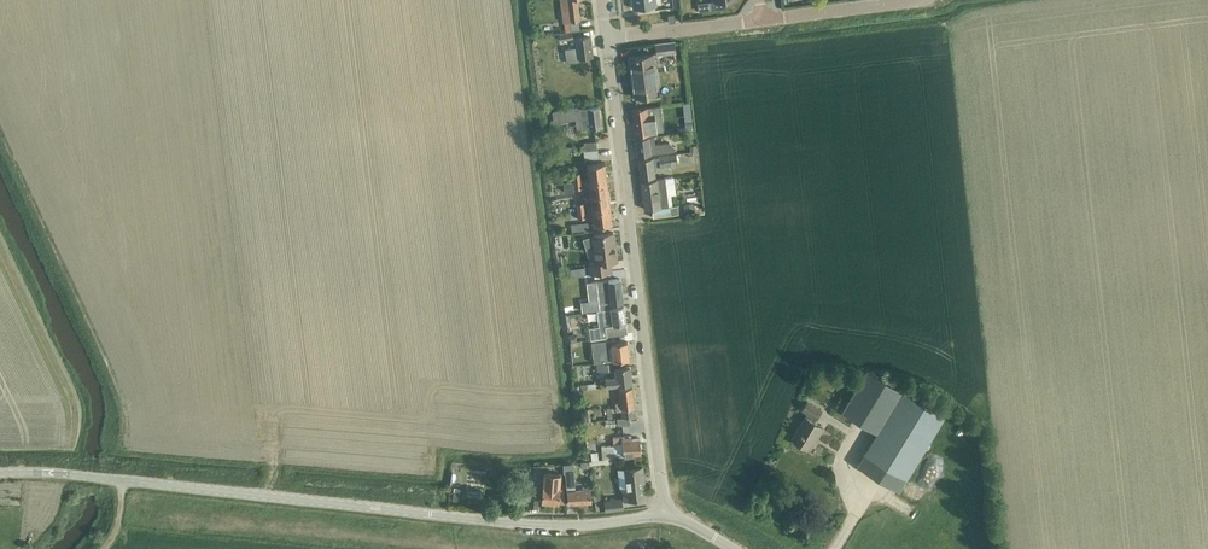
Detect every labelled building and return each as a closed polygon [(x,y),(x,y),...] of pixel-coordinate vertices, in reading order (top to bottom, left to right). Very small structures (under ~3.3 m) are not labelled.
[(633,8),(645,7),(657,5),(656,0),(632,0),(633,8)] [(727,0),(729,0),(714,0),(714,1),(712,1),(713,10),(728,8),(727,0)] [(564,22),(580,20),(578,5),(562,7),(564,22)] [(561,41),(574,39),(573,32),(560,34),(561,41)] [(577,47),(565,49),(565,51),(567,61),(567,63),(579,61),(576,61),(576,59),(593,56),(590,35),(575,37),(577,47)] [(675,42),(655,44),(656,55),(677,53),(675,42)] [(653,53),(630,56),(635,96),(658,93),(653,53)] [(663,131),(660,105),(632,109),(635,135),(656,132),(663,131)] [(577,129),(583,129),(600,127),(598,106),(578,109),(577,106),(553,112),(554,122),(575,120),(577,129)] [(692,119),(684,120),(685,128),(693,127),(692,119)] [(653,136),(636,138),(638,155),(653,153),(653,154),(675,151),(674,146),(669,143),(666,143),(655,145),(653,136)] [(586,159),(599,158),(597,141),(584,142),(586,159)] [(678,165),(676,153),(639,159),(641,178),(655,176),(654,167),(660,166),(660,167),(678,165)] [(589,179),(607,177),(605,162),(587,164),(589,179)] [(573,181),(582,180),(581,173),(572,174),(573,181)] [(657,179),(641,181),(645,209),(652,208),(653,217),(679,213),(678,205),(673,205),(671,188),(676,187),(674,176),(665,178),(657,179)] [(609,192),(607,177),(589,179),(591,194),(609,192)] [(583,188),(582,180),(573,181),(574,189),(583,188)] [(573,183),(563,184),(564,192),(573,191),(573,183)] [(609,192),(591,194),(592,209),(610,207),(609,192)] [(577,212),(585,211),(585,203),(576,204),(577,212)] [(694,212),(693,204),(684,205),(685,213),(694,212)] [(612,222),(610,207),(592,209),(594,224),(612,222)] [(587,218),(585,211),(577,212),(578,219),(587,218)] [(590,221),(572,223),(573,232),(591,229),(590,221)] [(596,262),(588,263),(589,273),(612,270),(610,261),(617,261),(613,232),(592,234),(596,262)] [(590,301),(582,302),(583,311),(601,309),(601,310),(602,310),(608,309),(611,307),(623,306),(623,302),(620,278),(609,280),(609,279),(588,282),(590,301)] [(564,307),(565,315),(575,313),(574,306),(564,307)] [(601,326),(591,327),(592,338),(595,338),(596,338),(597,338),(609,336),(627,333),(623,306),(611,307),(608,309),(602,310),(601,310),(598,310),(599,311),(601,326)] [(611,339),(591,341),(593,352),(599,351),(601,362),(614,361),(629,359),(627,341),(613,343),(613,339),(611,339)] [(598,371),(611,369),(611,362),(597,364),(598,371)] [(600,386),(632,382),(630,366),(615,368),(616,376),(605,377),(606,379),(600,380),(600,386)] [(907,477),(944,415),(903,390),(902,392),(867,371),(843,410),(857,419),(876,431),(878,432),(865,452),(907,477)] [(615,404),(616,413),(621,412),(622,418),(630,417),(636,416),(633,387),(618,389),(620,403),(615,404)] [(818,437),(824,428),(814,421),(822,409),(807,400),(802,409),(807,413),(792,438),(808,448),(816,436),(818,437)] [(630,417),(622,418),(617,419),(617,426),(630,424),(630,417)] [(963,421),(955,432),(961,436),(969,426),(963,421)] [(623,443),(624,455),(641,454),(640,438),(632,439),(632,436),(613,438),(613,443),(623,443)] [(617,457),(616,444),(603,445),(604,458),(617,457)] [(642,466),(620,469),(624,500),(646,497),(642,466)] [(560,486),(562,473),(544,472),(543,484),(543,485),(542,494),(541,501),(542,501),(551,502),(565,503),(565,494),(564,489),(560,489),(560,486)] [(574,473),(566,474),(568,504),(591,502),(590,486),(582,487),(582,489),(575,490),(574,473)] [(453,492),(452,501),(459,502),(461,493),(453,492)] [(606,510),(623,508),(622,498),(605,500),(606,510)]
